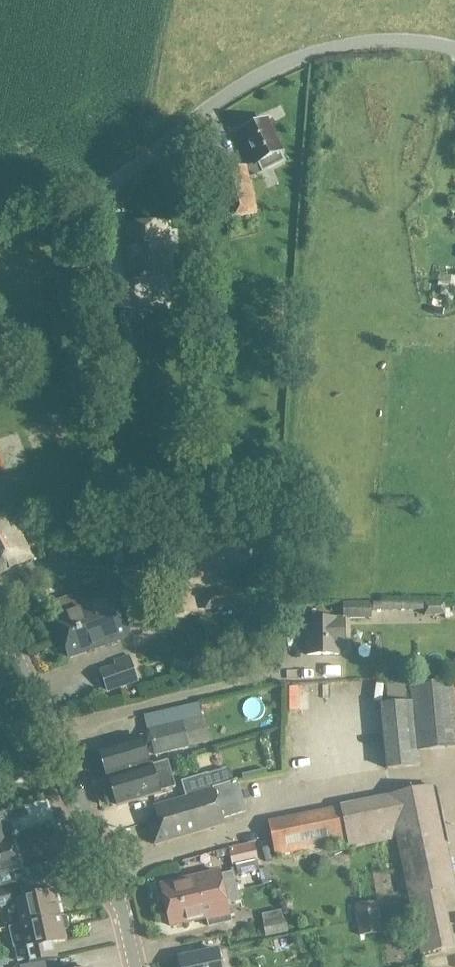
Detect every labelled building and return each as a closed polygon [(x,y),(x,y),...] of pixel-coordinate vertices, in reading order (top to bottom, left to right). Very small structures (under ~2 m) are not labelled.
[(263,171),(283,162),(279,153),(281,152),(266,120),(241,132),(250,150),(247,152),(253,164),(214,173),(225,220),(256,213),(248,176),(263,171)] [(141,199),(141,191),(114,191),(114,198),(141,199)] [(165,224),(125,227),(126,250),(128,250),(129,260),(127,260),(129,279),(168,276),(165,224)] [(32,557),(7,510),(0,514),(0,574),(32,557)] [(121,535),(106,540),(114,562),(128,557),(121,535)] [(62,637),(122,616),(131,613),(127,600),(118,603),(115,595),(116,595),(110,578),(72,591),(74,597),(57,603),(61,614),(55,616),(62,637)] [(206,609),(249,602),(246,585),(204,592),(201,597),(202,606),(206,609)] [(343,619),(370,618),(370,603),(343,604),(343,618),(306,619),(307,655),(337,654),(337,645),(343,645),(343,619)] [(122,616),(62,637),(69,657),(129,636),(122,616)] [(176,655),(173,667),(187,671),(190,659),(176,655)] [(106,690),(134,680),(128,661),(100,671),(106,690)] [(454,746),(454,735),(450,683),(410,686),(410,681),(385,683),(387,705),(380,706),(386,769),(418,766),(416,749),(454,746)] [(144,716),(148,730),(182,722),(202,717),(199,703),(144,716)] [(182,722),(148,730),(154,757),(188,749),(182,722)] [(108,776),(108,777),(148,765),(140,738),(98,750),(106,777),(108,776)] [(148,765),(108,777),(112,790),(111,792),(113,800),(115,801),(117,805),(158,793),(158,792),(174,787),(167,760),(148,765)] [(212,790),(207,775),(181,783),(186,798),(212,790)] [(212,790),(186,798),(154,807),(158,819),(147,823),(154,844),(223,824),(222,820),(246,813),(237,782),(212,790)] [(454,889),(451,873),(433,787),(340,806),(341,808),(269,823),(275,854),(347,839),(349,847),(397,837),(421,952),(452,946),(441,892),(454,889)] [(15,883),(11,871),(18,869),(9,839),(2,841),(0,833),(0,888),(15,883)] [(232,867),(257,862),(254,843),(228,848),(232,867)] [(206,917),(207,918),(208,926),(230,921),(226,903),(237,900),(231,873),(219,875),(218,872),(198,876),(203,898),(198,899),(203,918),(206,917)] [(203,898),(198,876),(160,885),(170,926),(203,918),(198,899),(203,898)] [(7,910),(11,926),(58,916),(53,892),(15,900),(16,902),(17,908),(7,910)] [(382,934),(377,903),(354,906),(358,937),(382,934)] [(261,914),(263,922),(262,922),(264,935),(286,930),(283,918),(282,918),(280,910),(261,914)] [(54,943),(64,941),(61,930),(65,929),(67,927),(65,917),(62,916),(58,916),(11,926),(8,927),(12,947),(25,944),(29,963),(58,957),(54,943)] [(175,958),(216,948),(213,936),(172,945),(175,958)] [(216,949),(178,957),(180,966),(219,966),(216,949)]
